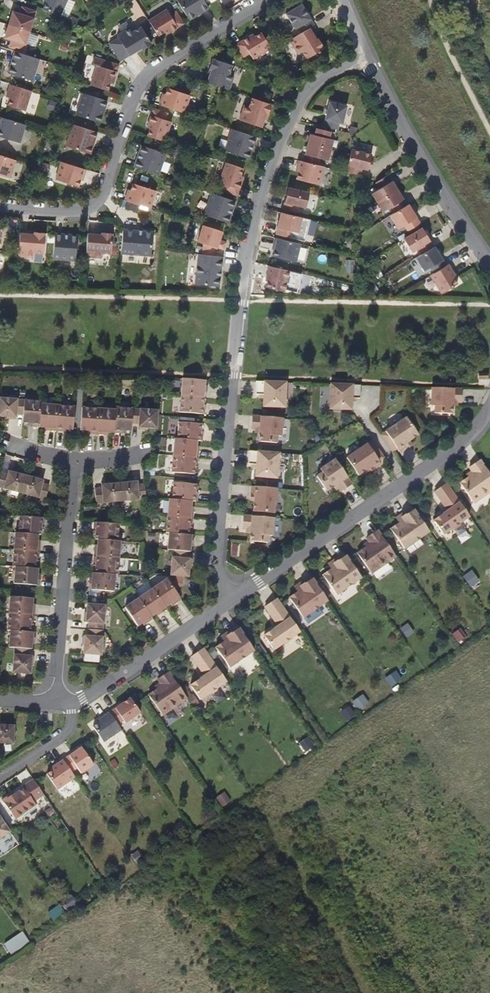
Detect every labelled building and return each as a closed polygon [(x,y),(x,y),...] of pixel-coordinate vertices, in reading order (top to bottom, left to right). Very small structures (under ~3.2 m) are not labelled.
[(43,10),(59,17),(67,0),(44,0),(44,1),(47,2),(43,10)] [(189,20),(208,8),(203,0),(176,0),(189,20)] [(309,28),(314,26),(301,5),(285,14),(294,29),(298,27),(302,33),(309,28)] [(18,14),(10,40),(17,42),(15,49),(28,53),(41,14),(27,10),(25,16),(18,14)] [(148,21),(158,36),(165,32),(166,35),(183,24),(179,17),(176,11),(170,15),(166,10),(148,21)] [(141,50),(151,44),(140,27),(132,32),(130,27),(116,35),(128,56),(140,48),(141,50)] [(302,33),(289,41),(298,54),(302,51),(307,59),(324,48),(318,39),(316,40),(309,28),(302,33)] [(272,51),(261,33),(254,37),(253,34),(236,45),(244,57),(250,54),(257,65),(274,54),(272,51)] [(32,81),(39,59),(14,52),(7,73),(32,81)] [(119,65),(95,57),(92,65),(97,66),(90,85),(108,91),(110,83),(113,84),(119,65)] [(228,90),(229,90),(234,75),(229,74),(232,65),(212,59),(209,69),(211,70),(207,83),(222,87),(228,90)] [(25,111),(31,91),(10,85),(6,97),(10,98),(8,106),(25,111)] [(162,98),(160,105),(184,114),(190,96),(168,88),(165,99),(162,98)] [(289,99),(294,91),(289,88),(285,96),(289,99)] [(100,123),(107,100),(82,93),(75,115),(100,123)] [(268,115),(272,105),(252,98),(249,107),(244,105),(239,120),(262,128),(266,114),(268,115)] [(330,102),(324,127),(337,130),(339,122),(342,123),(346,106),(330,102)] [(148,137),(165,142),(171,123),(165,120),(167,114),(154,109),(148,128),(151,129),(148,137)] [(0,118),(0,137),(20,143),(25,125),(0,118)] [(73,125),(66,147),(91,154),(97,132),(73,125)] [(311,134),(304,162),(310,163),(325,167),(326,167),(333,140),(328,138),(330,132),(317,128),(315,135),(311,134)] [(256,138),(232,130),(225,151),(249,159),(256,138)] [(134,167),(159,176),(166,154),(141,146),(134,167)] [(372,155),(351,149),(350,154),(346,172),(360,176),(362,169),(368,170),(372,155)] [(16,160),(0,156),(0,175),(10,178),(16,160)] [(320,185),(325,167),(310,163),(304,162),(299,161),(297,168),(299,168),(297,179),(320,185)] [(61,162),(55,180),(78,187),(81,177),(84,177),(86,170),(61,162)] [(243,169),(227,163),(220,183),(226,185),(224,192),(237,196),(243,177),(240,176),(243,169)] [(390,207),(394,213),(406,206),(388,175),(376,183),(379,189),(371,193),(382,212),(390,207)] [(127,194),(125,201),(150,209),(156,191),(133,184),(130,194),(127,194)] [(306,208),(310,193),(289,188),(283,210),(298,213),(300,206),(306,208)] [(228,223),(235,202),(211,193),(204,214),(228,223)] [(394,213),(389,216),(397,229),(403,225),(407,232),(419,224),(408,205),(406,206),(394,213)] [(299,233),(302,218),(281,213),(276,234),(290,238),(292,231),(299,233)] [(222,231),(202,225),(197,241),(203,243),(217,247),(224,250),(226,242),(219,240),(222,231)] [(433,247),(421,228),(403,239),(411,252),(418,248),(422,254),(417,257),(425,270),(430,267),(434,273),(431,275),(442,293),(457,284),(454,279),(456,278),(448,265),(446,266),(434,247),(433,247)] [(153,232),(123,230),(121,254),(122,254),(141,255),(151,256),(153,232)] [(18,255),(18,256),(34,258),(34,253),(43,254),(45,233),(34,232),(34,234),(20,233),(18,255)] [(77,235),(55,233),(53,259),(75,261),(77,235)] [(102,235),(88,234),(86,257),(101,258),(101,253),(110,253),(112,234),(102,233),(102,235)] [(301,244),(275,238),(274,245),(276,246),(273,257),(297,263),(301,244)] [(217,247),(203,243),(201,255),(216,256),(217,247)] [(141,255),(122,254),(122,262),(141,264),(141,255)] [(219,287),(222,257),(216,256),(201,255),(198,255),(195,284),(219,287)] [(290,271),(270,266),(266,281),(268,282),(267,288),(285,292),(290,271)] [(205,381),(182,379),(180,413),(205,415),(205,407),(203,407),(203,403),(203,397),(206,398),(207,390),(204,390),(204,387),(205,381)] [(287,383),(256,382),(255,396),(259,396),(264,396),(263,400),(263,408),(286,409),(287,383)] [(359,399),(360,386),(329,385),(328,409),(351,410),(351,402),(351,398),(355,399),(359,399)] [(460,403),(461,390),(430,389),(429,407),(433,407),(433,413),(452,414),(452,406),(452,402),(456,403),(460,403)] [(73,430),(74,413),(74,408),(41,405),(41,402),(0,399),(0,417),(6,418),(15,419),(16,415),(23,416),(22,424),(28,424),(32,425),(31,427),(45,428),(48,429),(48,431),(63,432),(63,430),(67,430),(73,430)] [(115,411),(82,408),(80,431),(86,431),(89,432),(89,434),(104,436),(104,433),(108,433),(121,434),(122,431),(125,432),(131,432),(132,424),(139,425),(138,428),(148,429),(156,429),(158,411),(116,408),(115,411)] [(282,437),(284,419),(253,417),(252,429),(256,430),(260,430),(260,434),(259,442),(278,444),(278,437),(282,437)] [(407,418),(380,436),(392,453),(397,450),(399,453),(405,448),(403,445),(408,442),(418,435),(407,418)] [(201,424),(179,422),(177,439),(175,439),(172,473),(194,475),(195,469),(195,465),(198,466),(199,451),(197,450),(197,447),(197,441),(202,441),(203,434),(200,434),(201,430),(201,424)] [(383,458),(372,441),(346,459),(357,475),(366,469),(371,466),(374,469),(380,465),(378,462),(383,458)] [(280,454),(249,452),(248,466),(252,466),(256,467),(256,470),(255,479),(278,480),(280,454)] [(341,492),(352,484),(334,459),(319,469),(321,472),(316,476),(327,491),(333,487),(336,485),(339,488),(341,492)] [(480,461),(474,466),(477,471),(472,474),(473,475),(465,481),(479,501),(489,494),(489,475),(480,461)] [(0,473),(0,475),(0,488),(45,500),(49,486),(42,484),(43,481),(34,478),(17,474),(8,472),(7,475),(0,473)] [(96,504),(146,499),(144,485),(137,485),(137,482),(128,483),(111,485),(101,485),(101,489),(94,489),(96,504)] [(196,485),(173,483),(172,500),(169,500),(167,534),(169,534),(168,551),(173,551),(171,576),(176,576),(183,577),(188,577),(189,569),(190,560),(187,559),(187,552),(190,552),(190,547),(191,543),(193,543),(194,536),(189,535),(190,530),(190,526),(193,526),(194,511),(191,511),(192,507),(192,502),(197,502),(198,494),(195,494),(195,490),(196,485)] [(470,519),(446,485),(433,494),(445,511),(446,513),(442,516),(433,522),(444,537),(470,519)] [(276,519),(278,489),(252,487),(251,499),(255,499),(254,503),(253,517),(274,519),(276,519)] [(429,534),(412,508),(395,520),(399,525),(390,531),(404,552),(429,534)] [(14,584),(39,586),(40,578),(37,578),(37,575),(38,569),(35,568),(35,563),(36,559),(39,559),(40,544),(37,544),(38,541),(38,535),(41,535),(41,529),(41,526),(44,526),(45,518),(20,516),(18,533),(16,533),(15,550),(13,567),(16,567),(14,584)] [(273,537),(274,519),(253,517),(244,516),(243,529),(247,529),(251,530),(251,533),(250,542),(269,543),(269,537),(273,537)] [(118,524),(93,522),(91,538),(95,538),(117,540),(118,524)] [(395,558),(377,531),(371,536),(373,539),(374,540),(369,544),(370,545),(362,551),(376,571),(395,558)] [(95,538),(94,556),(119,558),(120,540),(117,540),(95,538)] [(361,580),(344,554),(327,566),(331,570),(322,576),(336,597),(361,580)] [(119,558),(94,556),(92,573),(115,575),(118,575),(119,558)] [(91,572),(89,590),(113,592),(115,575),(92,573),(91,572)] [(183,577),(176,576),(175,582),(171,585),(175,591),(182,586),(183,577)] [(328,603),(310,577),(294,589),(297,594),(289,600),(303,620),(328,603)] [(167,579),(125,608),(137,627),(144,622),(147,620),(148,622),(153,619),(151,617),(158,613),(161,611),(162,613),(167,610),(165,607),(172,603),(175,601),(176,603),(181,600),(175,591),(171,585),(167,579)] [(31,604),(31,599),(8,598),(7,631),(9,631),(9,649),(14,649),(13,674),(30,674),(30,666),(31,657),(28,656),(28,649),(31,649),(31,644),(31,640),(34,640),(34,633),(29,632),(30,627),(30,623),(33,623),(33,608),(31,608),(31,604)] [(301,634),(277,600),(264,609),(276,626),(277,628),(272,631),(264,637),(275,652),(301,634)] [(106,604),(84,602),(83,622),(88,622),(88,629),(103,630),(106,604)] [(255,653),(237,627),(221,638),(224,643),(215,649),(230,670),(255,653)] [(103,630),(88,629),(88,636),(82,635),(81,656),(102,657),(103,630)] [(227,684),(204,649),(191,659),(203,676),(204,677),(199,680),(191,686),(201,702),(227,684)] [(187,700),(169,673),(162,678),(165,681),(166,682),(160,686),(161,687),(153,693),(167,713),(187,700)] [(140,714),(129,699),(96,722),(97,724),(92,728),(103,743),(120,731),(116,725),(122,721),(124,724),(140,714)] [(15,726),(0,726),(0,745),(13,746),(15,726)] [(51,772),(46,775),(57,791),(74,779),(71,773),(77,769),(81,775),(93,766),(80,748),(50,770),(51,772)] [(44,796),(33,780),(23,787),(24,789),(19,792),(18,791),(14,794),(15,795),(12,797),(10,795),(2,800),(15,820),(36,806),(34,803),(44,796)] [(0,818),(0,841),(1,841),(1,839),(10,833),(0,818)] [(10,955),(29,944),(22,932),(3,943),(10,955)]
